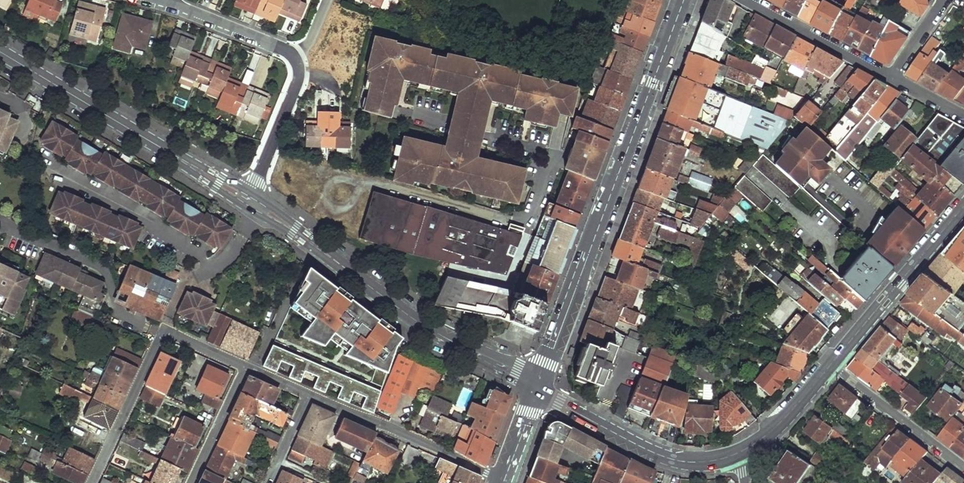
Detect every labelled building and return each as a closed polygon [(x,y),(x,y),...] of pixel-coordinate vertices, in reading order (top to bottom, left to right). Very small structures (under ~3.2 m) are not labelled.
[(7,8),(13,0),(0,0),(0,4),(7,8)] [(26,9),(55,20),(62,4),(55,0),(30,0),(26,9)] [(262,0),(238,0),(237,3),(249,8),(248,13),(255,16),(262,0)] [(255,16),(263,19),(265,14),(278,19),(280,15),(282,11),(286,1),(284,0),(270,0),(270,1),(267,0),(262,0),(255,16)] [(282,11),(294,16),(292,20),(301,24),(308,7),(300,4),(302,0),(286,0),(286,1),(282,11)] [(636,2),(634,10),(621,6),(619,10),(653,22),(660,3),(651,0),(630,0),(636,2)] [(701,23),(720,34),(732,3),(727,0),(710,0),(701,23)] [(785,8),(790,0),(770,0),(785,8)] [(785,8),(801,17),(809,0),(790,0),(785,8)] [(801,17),(814,24),(826,0),(809,0),(801,17)] [(814,24),(832,33),(838,22),(846,6),(835,0),(826,0),(814,24)] [(901,3),(922,16),(929,6),(928,0),(903,0),(903,1),(901,3)] [(79,2),(73,28),(89,32),(88,38),(98,41),(108,10),(79,2)] [(249,8),(237,3),(235,8),(248,13),(249,8)] [(851,29),(845,40),(860,48),(873,22),(866,18),(870,11),(863,7),(858,16),(851,29)] [(614,23),(648,36),(653,22),(619,10),(614,23)] [(282,11),(280,15),(292,20),(294,16),(282,11)] [(265,14),(263,19),(277,24),(278,19),(265,14)] [(754,14),(743,37),(763,49),(765,45),(774,25),(754,14)] [(123,16),(115,50),(131,54),(132,48),(146,52),(153,23),(123,16)] [(873,22),(860,48),(873,55),(892,21),(886,18),(883,24),(875,20),(873,22)] [(892,21),(873,55),(889,64),(892,63),(911,33),(892,21)] [(608,39),(642,52),(648,36),(614,23),(608,39)] [(701,23),(690,53),(758,79),(759,79),(763,71),(737,61),(738,57),(735,56),(734,58),(722,54),(721,57),(715,55),(719,43),(723,36),(720,34),(701,23)] [(774,25),(765,45),(785,56),(795,36),(774,25)] [(89,32),(73,28),(71,34),(88,38),(89,32)] [(189,54),(193,44),(180,39),(182,35),(174,32),(168,49),(174,52),(172,57),(186,63),(188,58),(189,54)] [(193,44),(195,40),(182,35),(180,39),(193,44)] [(785,56),(783,59),(804,70),(805,68),(815,47),(795,36),(785,56)] [(931,37),(907,74),(920,82),(939,54),(935,52),(938,46),(936,45),(938,42),(931,37)] [(606,38),(603,46),(618,51),(612,66),(605,64),(603,68),(631,79),(642,52),(608,39),(606,38)] [(372,85),(369,99),(394,105),(397,106),(402,86),(403,82),(404,79),(413,81),(420,83),(444,89),(452,91),(460,93),(459,97),(454,119),(485,127),(489,108),(490,104),(491,100),(500,102),(508,104),(521,107),(529,109),(527,119),(532,121),(557,127),(560,114),(561,110),(573,112),(578,90),(556,85),(557,82),(542,79),(542,81),(513,75),(514,72),(514,71),(490,66),(490,69),(475,66),(476,62),(460,59),(460,62),(425,54),(426,50),(386,41),(385,46),(375,44),(369,70),(374,71),(370,84),(372,85)] [(732,41),(731,46),(754,59),(757,55),(736,43),(732,41)] [(815,47),(805,68),(813,72),(815,69),(830,78),(843,62),(815,47)] [(939,54),(920,82),(937,91),(949,75),(935,66),(940,59),(942,60),(947,53),(942,49),(939,54)] [(690,53),(680,78),(709,90),(714,76),(746,88),(749,83),(755,85),(758,79),(690,53)] [(200,63),(202,59),(189,54),(188,58),(200,63)] [(937,91),(948,96),(962,77),(957,73),(962,70),(963,68),(963,55),(949,75),(937,91)] [(203,79),(210,62),(202,59),(200,63),(188,58),(186,63),(180,77),(194,83),(196,77),(203,79)] [(210,62),(203,79),(210,82),(208,88),(222,94),(226,85),(228,80),(230,75),(217,70),(218,66),(210,62)] [(596,65),(595,69),(590,82),(601,86),(625,96),(631,79),(603,68),(596,65)] [(790,65),(787,71),(799,77),(802,71),(790,65)] [(849,65),(836,83),(841,88),(856,69),(849,65)] [(230,75),(232,71),(218,66),(217,70),(230,75)] [(759,79),(770,84),(776,73),(766,67),(763,71),(759,79)] [(841,88),(834,97),(841,102),(855,86),(863,92),(873,80),(874,79),(856,69),(841,88)] [(374,71),(369,70),(363,98),(369,99),(372,85),(370,84),(374,71)] [(542,81),(542,79),(514,72),(513,75),(542,81)] [(948,96),(955,100),(963,88),(963,78),(962,77),(948,96)] [(680,78),(668,111),(724,134),(738,140),(751,108),(709,90),(680,78)] [(239,90),(241,86),(228,80),(226,85),(239,90)] [(863,92),(824,143),(829,147),(836,153),(885,89),(873,80),(863,92)] [(443,93),(444,89),(420,83),(419,88),(443,93)] [(222,94),(218,104),(232,109),(234,103),(242,106),(248,89),(241,86),(239,90),(226,85),(222,94)] [(601,86),(595,102),(619,111),(625,96),(601,86)] [(885,89),(836,153),(843,159),(865,133),(895,99),(900,93),(887,86),(885,89)] [(780,88),(778,92),(790,97),(792,92),(780,88)] [(955,100),(963,105),(963,88),(955,100)] [(248,89),(242,106),(249,108),(246,115),(260,120),(267,101),(254,96),(255,92),(248,89)] [(267,101),(269,97),(255,92),(254,96),(267,101)] [(394,105),(369,99),(366,112),(383,117),(391,119),(394,105)] [(895,99),(865,133),(869,137),(885,120),(894,128),(905,114),(908,111),(895,99)] [(589,100),(581,117),(612,130),(619,111),(595,102),(589,100)] [(799,110),(793,116),(802,124),(804,122),(811,128),(822,113),(807,100),(799,110)] [(908,111),(905,114),(912,120),(924,106),(916,102),(908,111)] [(773,111),(771,116),(788,123),(793,116),(799,110),(793,108),(786,109),(783,115),(773,111)] [(668,111),(663,124),(688,134),(690,128),(722,140),(724,134),(668,111)] [(900,158),(928,182),(932,177),(953,195),(961,185),(963,181),(963,127),(938,113),(915,140),(900,158)] [(581,117),(578,116),(575,123),(578,124),(577,129),(608,141),(612,130),(581,117)] [(771,116),(753,146),(765,151),(788,123),(771,116)] [(9,123),(0,119),(0,152),(9,132),(5,131),(9,123)] [(485,127),(454,119),(450,136),(452,137),(458,138),(480,145),(485,127)] [(213,248),(218,251),(230,230),(205,214),(203,217),(178,202),(180,199),(103,153),(101,156),(77,140),(78,137),(51,121),(38,142),(43,145),(46,147),(45,149),(55,155),(56,153),(60,155),(64,158),(63,160),(67,163),(71,165),(69,167),(79,174),(81,171),(84,173),(88,176),(90,173),(94,176),(98,178),(96,180),(106,186),(108,184),(111,186),(120,192),(123,194),(122,196),(132,202),(133,200),(137,202),(145,207),(149,209),(147,211),(157,217),(159,215),(163,217),(167,220),(165,222),(169,225),(172,227),(171,229),(181,235),(183,233),(186,235),(191,238),(192,235),(197,238),(200,240),(199,243),(208,248),(209,246),(213,248)] [(328,141),(328,123),(319,122),(319,127),(305,127),(305,147),(321,147),(321,141),(328,141)] [(328,123),(328,141),(335,141),(335,147),(349,148),(349,128),(336,128),(336,123),(328,123)] [(663,124),(657,139),(675,146),(679,137),(690,142),(693,136),(688,134),(663,124)] [(900,126),(884,145),(900,158),(915,140),(900,126)] [(576,140),(604,151),(608,141),(577,129),(572,127),(568,136),(576,140)] [(824,143),(805,127),(794,141),(791,139),(779,153),(782,155),(773,166),(797,186),(803,178),(810,177),(810,176),(814,175),(814,177),(822,176),(821,163),(814,164),(813,158),(820,157),(829,147),(824,143)] [(458,138),(452,137),(448,150),(455,152),(458,138)] [(480,145),(458,138),(455,152),(454,155),(466,158),(478,161),(482,145),(480,145)] [(657,139),(645,170),(673,181),(684,150),(675,146),(657,139)] [(448,150),(406,140),(404,149),(402,159),(401,163),(398,173),(397,180),(417,185),(419,181),(431,184),(432,183),(433,179),(438,180),(436,184),(444,186),(446,180),(456,183),(454,188),(472,193),(473,187),(482,189),(481,195),(518,204),(521,194),(518,193),(521,182),(523,183),(526,173),(478,161),(466,158),(454,155),(455,152),(448,150)] [(571,153),(599,163),(604,151),(576,140),(571,153)] [(690,152),(688,158),(707,167),(710,161),(690,152)] [(593,180),(599,163),(571,153),(569,157),(565,169),(570,170),(593,180)] [(756,162),(752,166),(790,198),(799,188),(797,186),(773,166),(761,155),(756,162)] [(747,162),(739,173),(745,175),(752,166),(756,162),(753,161),(750,164),(747,162)] [(885,162),(869,181),(876,186),(888,172),(892,167),(885,162)] [(892,167),(888,172),(908,190),(936,215),(944,205),(953,195),(932,177),(928,182),(920,191),(892,167)] [(593,180),(570,170),(556,206),(580,215),(593,180)] [(645,170),(637,191),(662,200),(672,204),(676,196),(668,192),(673,181),(645,170)] [(679,178),(677,183),(707,195),(711,184),(693,176),(690,182),(679,178)] [(799,188),(800,189),(810,177),(803,178),(797,186),(799,188)] [(735,187),(733,189),(738,193),(762,213),(771,202),(742,178),(735,187)] [(446,180),(444,186),(454,188),(456,183),(446,180)] [(730,185),(726,191),(730,193),(733,189),(735,187),(730,185)] [(883,185),(878,189),(884,199),(890,195),(883,185)] [(730,193),(726,198),(730,202),(738,193),(733,189),(730,193)] [(910,200),(902,209),(925,228),(931,221),(936,215),(908,190),(904,195),(910,200)] [(521,235),(508,231),(373,191),(358,237),(412,253),(450,262),(505,274),(521,235)] [(637,191),(632,204),(657,213),(662,200),(637,191)] [(119,245),(134,251),(143,231),(138,229),(135,227),(136,224),(130,221),(124,219),(123,222),(120,221),(115,218),(110,216),(106,214),(108,211),(102,209),(97,206),(96,210),(92,208),(88,206),(83,204),(80,202),(81,199),(74,196),(69,194),(68,197),(65,196),(60,193),(50,215),(64,221),(78,227),(92,233),(105,239),(119,245)] [(700,204),(697,213),(710,218),(718,208),(723,201),(714,197),(710,208),(700,204)] [(723,201),(718,208),(722,212),(730,202),(726,198),(723,201)] [(543,214),(575,229),(580,215),(556,206),(547,202),(543,214)] [(632,204),(628,216),(652,225),(661,228),(684,237),(685,232),(677,229),(675,226),(663,221),(660,222),(655,220),(657,213),(632,204)] [(925,228),(902,209),(898,205),(886,220),(881,215),(871,232),(874,234),(865,244),(867,245),(890,265),(907,245),(909,247),(925,228)] [(697,213),(691,227),(700,230),(710,218),(697,213)] [(524,261),(557,275),(575,229),(543,214),(524,261)] [(628,216),(618,240),(643,250),(652,225),(628,216)] [(508,231),(521,235),(523,228),(510,224),(508,231)] [(661,228),(657,238),(676,246),(676,244),(691,250),(685,265),(694,269),(704,245),(684,237),(661,228)] [(945,254),(963,270),(963,231),(945,254)] [(618,240),(612,258),(623,262),(648,272),(658,275),(661,268),(639,260),(643,250),(618,240)] [(727,244),(725,253),(781,302),(787,294),(777,285),(752,263),(727,244)] [(867,245),(839,278),(864,299),(877,284),(892,267),(890,265),(867,245)] [(79,310),(95,317),(102,301),(99,300),(102,294),(99,287),(101,282),(78,272),(80,269),(44,253),(35,273),(85,296),(79,310)] [(926,275),(952,294),(963,280),(963,281),(963,269),(945,254),(935,265),(926,275)] [(665,258),(662,264),(691,275),(694,269),(685,265),(665,258)] [(818,260),(814,264),(835,283),(831,288),(842,297),(856,309),(864,299),(839,278),(818,260)] [(524,261),(513,291),(546,305),(557,275),(524,261)] [(623,262),(616,282),(638,290),(641,291),(648,272),(623,262)] [(0,266),(0,268),(1,270),(11,275),(13,273),(13,272),(0,266)] [(175,287),(129,266),(119,289),(141,299),(139,302),(152,308),(151,310),(162,315),(175,287)] [(4,310),(6,306),(14,309),(21,295),(19,294),(25,279),(13,273),(11,275),(1,270),(0,268),(0,308),(4,310)] [(338,290),(310,268),(304,281),(308,284),(300,294),(294,303),(315,319),(312,324),(301,337),(325,347),(330,340),(334,334),(352,347),(348,353),(345,356),(376,369),(371,383),(382,388),(396,349),(397,346),(398,345),(399,342),(401,341),(404,339),(400,335),(395,331),(393,334),(379,324),(381,321),(352,300),(350,302),(336,292),(338,290)] [(162,280),(173,285),(178,275),(167,270),(162,280)] [(813,277),(808,283),(835,305),(842,297),(831,288),(809,270),(807,272),(813,277)] [(536,332),(546,305),(513,291),(486,284),(447,275),(440,289),(434,305),(484,314),(503,318),(536,332)] [(963,336),(963,303),(952,294),(926,275),(917,286),(909,296),(935,315),(963,336)] [(604,277),(596,298),(630,311),(638,290),(616,282),(604,277)] [(784,277),(777,285),(787,294),(809,313),(826,328),(839,312),(822,298),(819,302),(797,286),(794,286),(784,277)] [(119,289),(114,300),(160,320),(162,315),(151,310),(152,308),(139,302),(141,299),(119,289)] [(350,302),(352,300),(338,290),(336,292),(350,302)] [(177,314),(204,326),(214,306),(209,304),(206,302),(208,299),(197,294),(195,297),(192,296),(187,293),(177,314)] [(901,305),(928,325),(935,315),(909,296),(902,303),(901,305)] [(596,298),(588,321),(611,330),(613,327),(616,328),(617,325),(614,323),(617,315),(627,319),(625,322),(634,325),(639,314),(630,311),(596,298)] [(315,319),(294,303),(291,308),(312,324),(315,319)] [(79,310),(76,308),(72,318),(92,327),(97,317),(95,317),(79,310)] [(809,313),(782,344),(806,352),(827,329),(826,328),(809,313)] [(230,352),(246,360),(259,332),(229,319),(219,314),(206,341),(230,352)] [(944,338),(948,333),(963,345),(963,336),(935,315),(928,325),(944,338)] [(449,326),(451,322),(441,317),(439,321),(449,326)] [(890,318),(882,328),(898,341),(908,331),(890,318)] [(395,331),(381,321),(379,324),(393,334),(395,331)] [(588,321),(579,343),(587,345),(603,351),(606,343),(647,358),(652,346),(611,330),(588,321)] [(721,321),(719,326),(728,329),(729,325),(730,324),(721,321)] [(908,329),(919,337),(920,335),(925,329),(920,326),(919,327),(912,322),(908,329)] [(882,328),(863,350),(882,364),(886,358),(883,356),(892,342),(897,346),(900,343),(898,341),(882,328)] [(334,334),(330,340),(348,353),(352,347),(334,334)] [(715,336),(713,341),(723,345),(725,340),(715,336)] [(587,345),(575,376),(603,387),(598,400),(617,409),(615,414),(622,418),(627,407),(647,358),(606,343),(603,351),(587,345)] [(782,344),(776,363),(799,372),(806,352),(782,344)] [(361,407),(373,412),(381,391),(300,357),(273,345),(264,366),(276,371),(280,361),(294,367),(290,377),(301,382),(305,371),(318,377),(313,387),(326,393),(330,382),(342,387),(337,397),(350,403),(354,392),(366,397),(361,407)] [(647,358),(627,407),(649,416),(662,386),(672,364),(675,355),(652,346),(647,358)] [(124,396),(140,361),(115,349),(105,371),(93,366),(90,373),(84,371),(82,376),(88,379),(124,396)] [(882,364),(863,350),(847,370),(875,391),(880,384),(876,380),(880,375),(886,380),(886,383),(911,402),(903,412),(910,417),(918,408),(926,397),(882,364)] [(160,353),(145,386),(164,394),(179,362),(160,353)] [(401,354),(378,406),(392,413),(402,392),(406,381),(419,387),(433,393),(442,371),(401,354)] [(675,355),(672,364),(681,368),(685,359),(675,355)] [(715,371),(725,382),(734,374),(719,359),(715,371)] [(754,380),(770,394),(788,374),(795,380),(801,373),(799,372),(776,363),(769,361),(754,380)] [(696,363),(693,375),(715,381),(715,371),(696,363)] [(207,366),(195,389),(216,398),(227,376),(207,366)] [(442,371),(433,393),(436,395),(445,373),(442,371)] [(250,377),(242,393),(266,405),(274,388),(250,377)] [(124,396),(88,379),(86,383),(98,389),(94,398),(118,408),(124,396)] [(406,381),(402,392),(415,397),(419,387),(406,381)] [(946,383),(942,388),(950,395),(954,390),(953,389),(946,383)] [(494,385),(492,390),(500,393),(501,391),(496,386),(494,385)] [(720,426),(720,427),(720,428),(721,429),(722,430),(723,431),(724,431),(725,431),(726,431),(727,430),(728,429),(728,428),(729,427),(729,426),(742,420),(747,426),(756,420),(727,385),(724,387),(729,393),(721,399),(720,426)] [(960,390),(961,389),(956,385),(953,389),(954,390),(950,395),(963,404),(963,403),(963,393),(960,390)] [(145,386),(139,398),(158,406),(164,394),(145,386)] [(662,386),(649,416),(679,427),(688,396),(662,386)] [(830,399),(837,404),(836,407),(852,420),(864,405),(840,387),(830,399)] [(488,399),(492,390),(487,388),(483,397),(488,399)] [(950,395),(942,388),(927,407),(948,423),(963,404),(950,395)] [(488,399),(485,408),(504,415),(510,400),(509,397),(501,391),(500,393),(492,390),(488,399)] [(94,398),(80,392),(78,397),(90,402),(83,416),(108,428),(118,408),(94,398)] [(242,393),(229,420),(259,434),(261,429),(249,424),(255,411),(281,423),(286,414),(278,410),(266,405),(242,393)] [(429,409),(448,417),(453,404),(435,397),(429,409)] [(485,408),(472,403),(466,416),(470,417),(471,415),(476,417),(471,429),(494,441),(504,415),(485,408)] [(280,405),(278,410),(286,414),(291,416),(292,413),(289,411),(290,409),(280,405)] [(313,406),(298,436),(320,446),(335,416),(325,411),(313,406)] [(686,406),(685,432),(705,433),(705,429),(710,430),(711,407),(686,406)] [(422,425),(458,441),(464,425),(429,409),(422,425)] [(816,416),(805,431),(821,443),(822,441),(825,442),(830,436),(852,452),(857,447),(849,441),(842,436),(832,428),(816,416)] [(183,417),(175,435),(172,434),(170,437),(193,447),(203,427),(183,417)] [(937,438),(950,447),(963,429),(963,419),(960,424),(953,418),(937,438)] [(342,419),(336,435),(369,449),(374,439),(377,435),(355,425),(342,419)] [(551,419),(536,456),(555,464),(562,445),(600,465),(608,446),(582,433),(554,419),(551,419)] [(229,420),(217,445),(243,457),(253,436),(259,439),(261,435),(259,434),(229,420)] [(832,428),(842,436),(847,430),(836,422),(832,428)] [(8,438),(11,430),(0,425),(0,434),(8,438)] [(471,429),(464,425),(458,441),(454,449),(485,466),(494,441),(471,429)] [(273,426),(269,433),(281,437),(283,431),(273,426)] [(950,447),(963,458),(963,429),(950,447)] [(893,436),(873,459),(870,456),(864,462),(874,470),(882,460),(886,463),(884,466),(887,468),(887,467),(892,461),(911,439),(898,430),(893,436)] [(266,437),(278,443),(281,437),(269,433),(267,432),(265,436),(266,437)] [(119,441),(140,451),(151,457),(155,448),(123,433),(119,441)] [(893,436),(890,433),(870,456),(873,459),(893,436)] [(367,453),(369,449),(336,435),(334,438),(367,453)] [(6,453),(12,441),(0,436),(0,450),(6,453)] [(296,442),(292,450),(306,456),(316,460),(314,465),(325,470),(333,452),(320,446),(298,436),(296,442)] [(170,437),(160,460),(180,470),(187,474),(199,449),(193,447),(170,437)] [(266,437),(261,445),(274,451),(278,443),(266,437)] [(369,449),(367,453),(361,464),(359,467),(369,472),(372,465),(386,473),(398,451),(374,439),(369,449)] [(911,439),(892,461),(910,474),(922,459),(927,452),(911,439)] [(217,445),(205,470),(229,480),(230,477),(238,460),(250,466),(252,461),(243,457),(217,445)] [(438,482),(479,482),(481,477),(440,459),(412,446),(407,455),(435,468),(432,474),(439,478),(438,482)] [(631,458),(620,452),(608,446),(600,465),(593,481),(592,482),(620,482),(631,458)] [(94,459),(69,447),(63,460),(53,455),(53,454),(44,449),(41,454),(86,475),(94,459)] [(288,457),(303,463),(306,456),(292,450),(288,457)] [(149,482),(174,482),(180,470),(160,460),(151,457),(140,451),(138,455),(157,464),(149,482)] [(788,451),(769,479),(775,482),(798,482),(810,465),(788,451)] [(818,453),(812,462),(823,468),(828,460),(818,453)] [(53,472),(76,482),(83,482),(87,475),(86,475),(42,455),(40,460),(56,468),(53,472)] [(529,476),(546,482),(564,482),(553,478),(556,471),(566,476),(568,470),(555,464),(536,456),(529,476)] [(620,482),(650,482),(655,471),(640,463),(631,458),(620,482)] [(903,482),(934,482),(941,475),(922,459),(910,474),(903,482)] [(353,461),(346,474),(354,477),(359,467),(361,464),(353,461)] [(33,467),(30,472),(36,475),(39,469),(33,467)] [(887,468),(880,475),(885,479),(892,471),(887,467),(887,468)] [(934,482),(963,482),(963,480),(947,467),(941,475),(934,482)] [(199,482),(230,482),(230,481),(229,480),(205,470),(199,482)] [(276,482),(302,482),(303,481),(281,471),(280,474),(276,482)]
